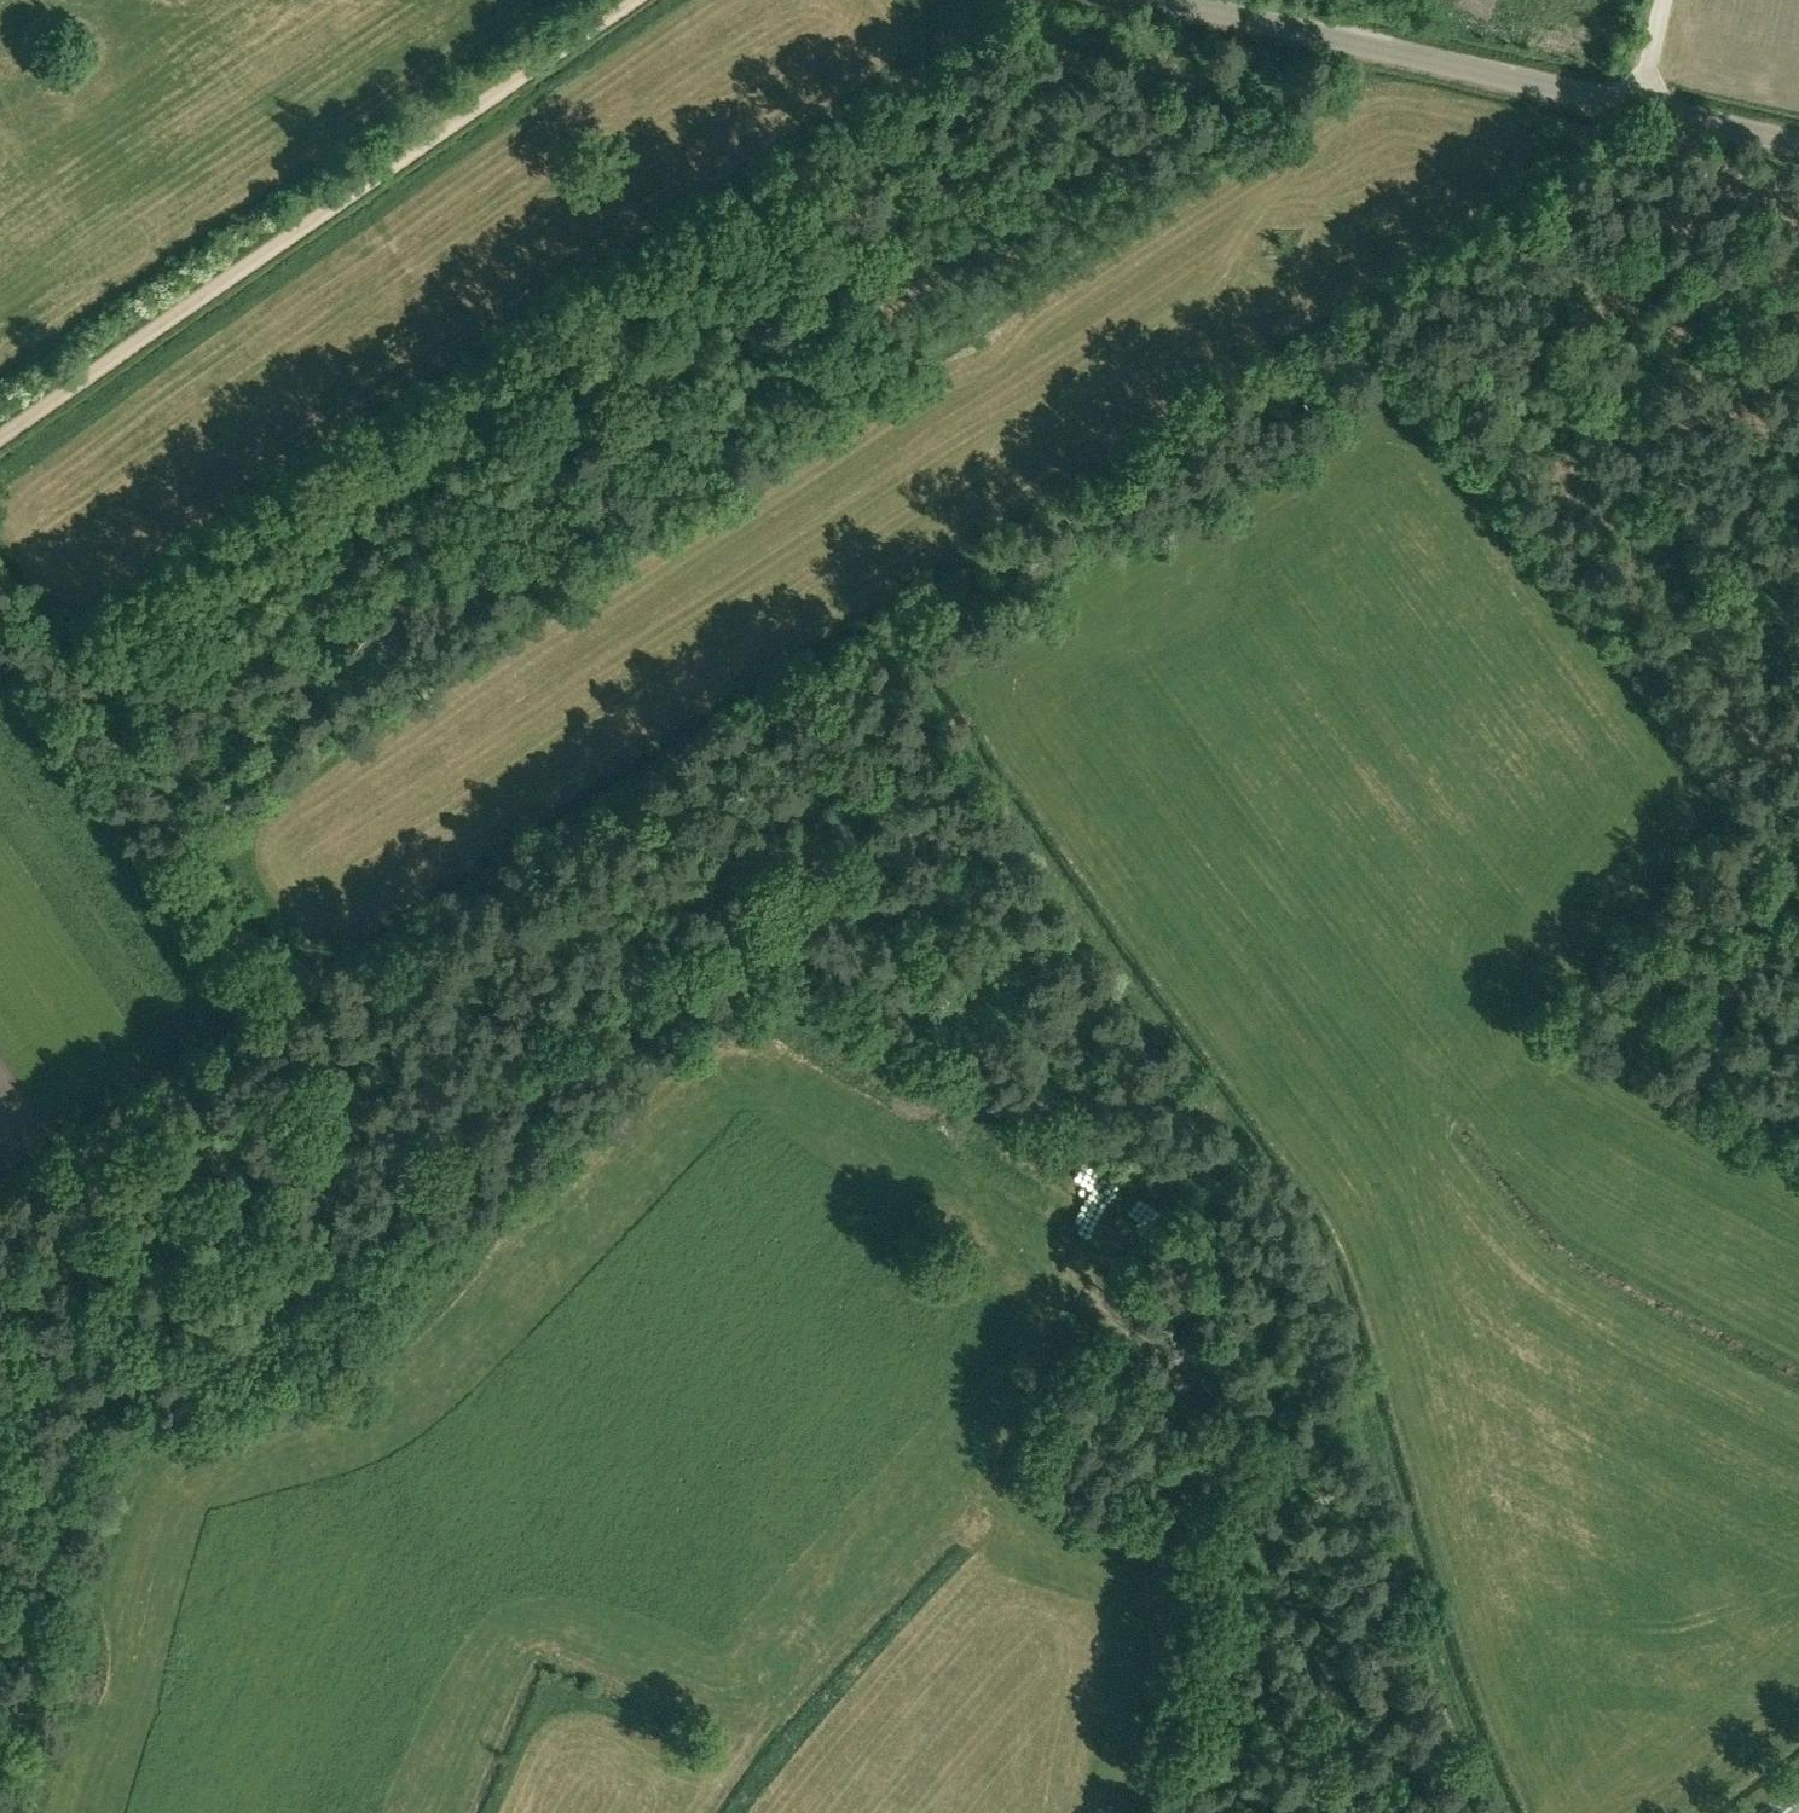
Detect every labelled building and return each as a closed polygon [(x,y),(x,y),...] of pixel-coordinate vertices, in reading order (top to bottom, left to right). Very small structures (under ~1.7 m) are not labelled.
[(1009,15),(1000,21),(1005,28),(1013,22),(1009,15)]
